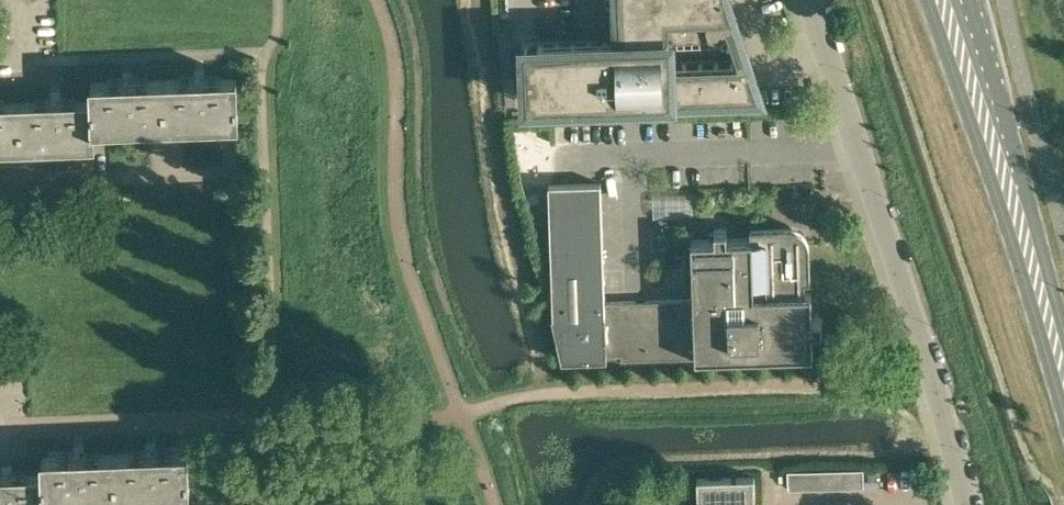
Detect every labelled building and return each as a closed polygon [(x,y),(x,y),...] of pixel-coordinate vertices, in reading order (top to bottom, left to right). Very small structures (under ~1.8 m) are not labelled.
[(533,45),(524,54),(526,95),(535,103),(750,96),(756,87),(747,61),(670,63),(669,56),(669,49),(676,41),(700,41),(700,18),(723,18),(730,8),(727,0),(617,0),(619,42),(533,45)] [(238,122),(236,77),(163,79),(166,124),(238,122)] [(94,127),(166,124),(163,79),(91,82),(91,99),(94,127)] [(94,127),(91,99),(19,101),(22,146),(95,144),(94,127)] [(19,101),(0,102),(0,147),(22,146),(19,101)] [(600,182),(547,184),(552,316),(551,317),(561,362),(606,360),(606,355),(620,354),(620,360),(812,354),(811,330),(822,329),(821,317),(811,317),(810,292),(804,292),(804,280),(809,280),(808,248),(808,245),(807,241),(806,238),(804,235),(802,232),(799,230),(796,228),(793,227),(789,226),(786,226),(749,227),(750,238),(726,238),(726,228),(713,228),(714,232),(709,232),(709,239),(690,240),(692,298),(604,301),(600,182)] [(189,494),(187,450),(156,451),(145,452),(114,453),(116,497),(189,494)] [(43,500),(116,497),(114,453),(85,455),(73,455),(41,457),(42,472),(43,500)] [(0,474),(0,504),(43,504),(43,500),(42,472),(12,474),(1,474),(0,474)] [(751,477),(694,479),(695,504),(752,504),(751,477)] [(869,479),(841,478),(841,493),(869,494),(869,479)]
